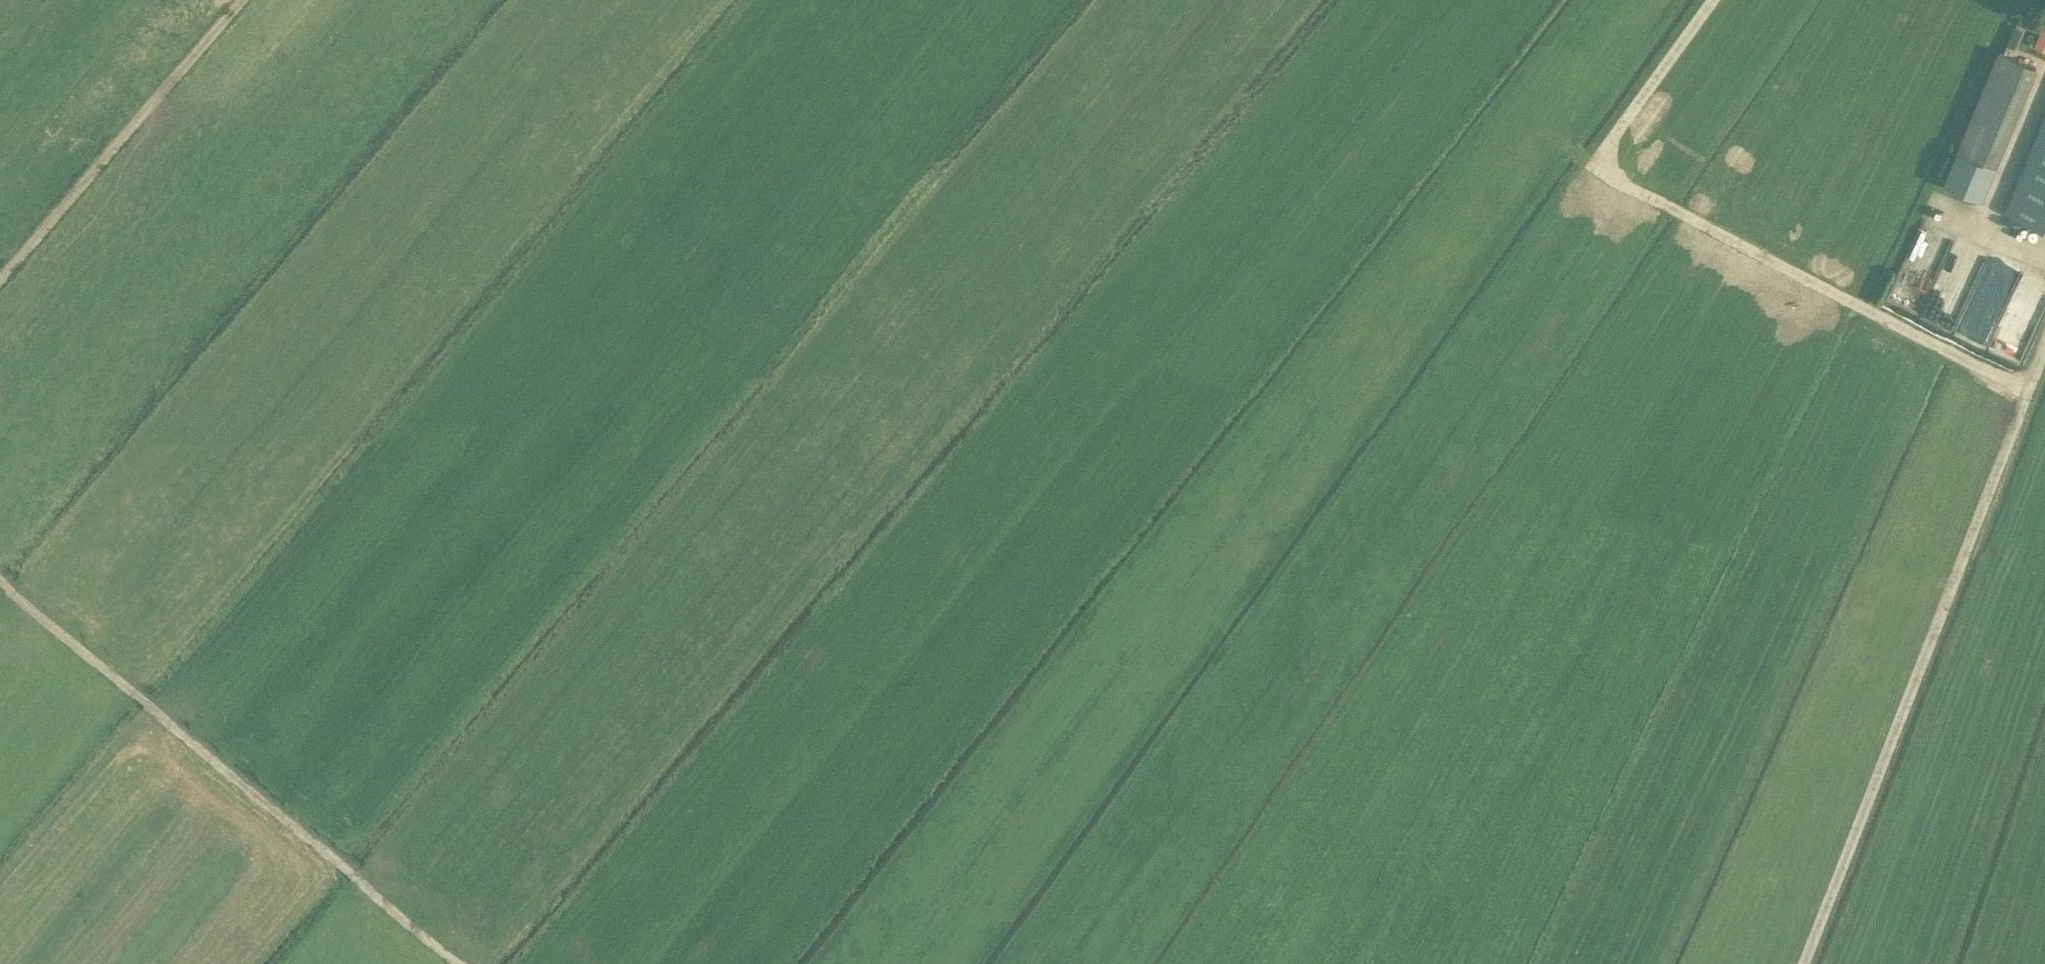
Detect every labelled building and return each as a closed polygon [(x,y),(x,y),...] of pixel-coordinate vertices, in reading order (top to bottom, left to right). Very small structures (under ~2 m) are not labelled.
[(2041,31),(2035,46),(2044,51),(2044,33),(2041,31)] [(1997,50),(1991,67),(2029,83),(2036,66),(1997,50)] [(2004,212),(2044,229),(2044,114),(2004,212)] [(1956,149),(1943,182),(1981,198),(1994,165),(1956,149)]
